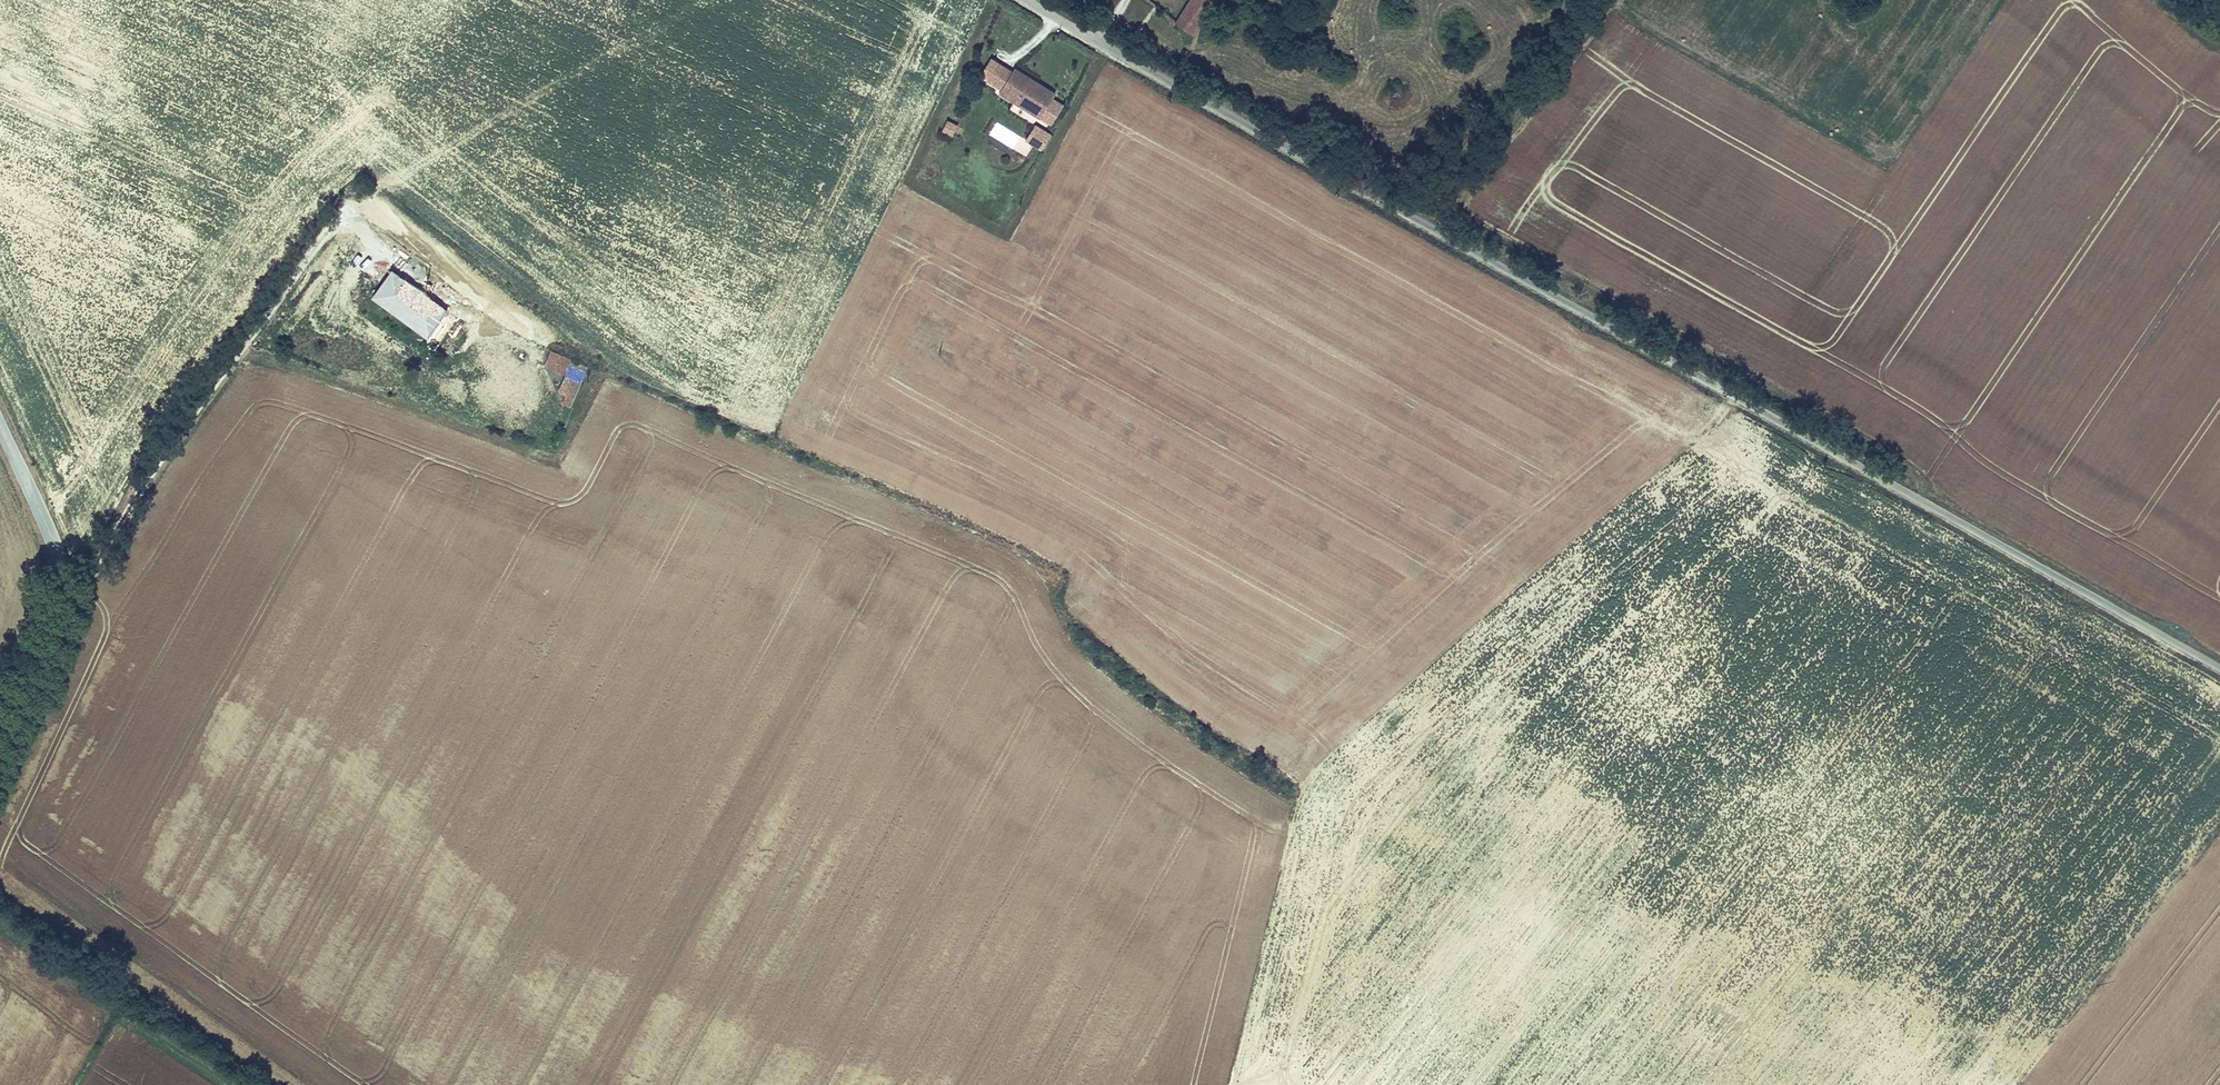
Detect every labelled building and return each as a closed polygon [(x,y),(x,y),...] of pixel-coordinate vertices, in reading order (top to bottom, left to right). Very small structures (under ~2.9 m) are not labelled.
[(1227,0),(1201,0),(1180,30),(1196,43),(1227,0)] [(1042,115),(1055,91),(1013,68),(1000,92),(1042,115)] [(954,136),(957,124),(944,121),(941,133),(954,136)] [(1031,146),(1042,151),(1051,133),(1033,124),(1026,138),(994,122),(987,136),(1026,155),(1031,146)] [(453,311),(393,269),(375,295),(435,337),(450,314),(453,311)] [(457,319),(450,314),(435,337),(441,341),(457,319)] [(577,362),(540,349),(535,361),(555,369),(548,388),(558,391),(556,400),(564,403),(577,362)]
